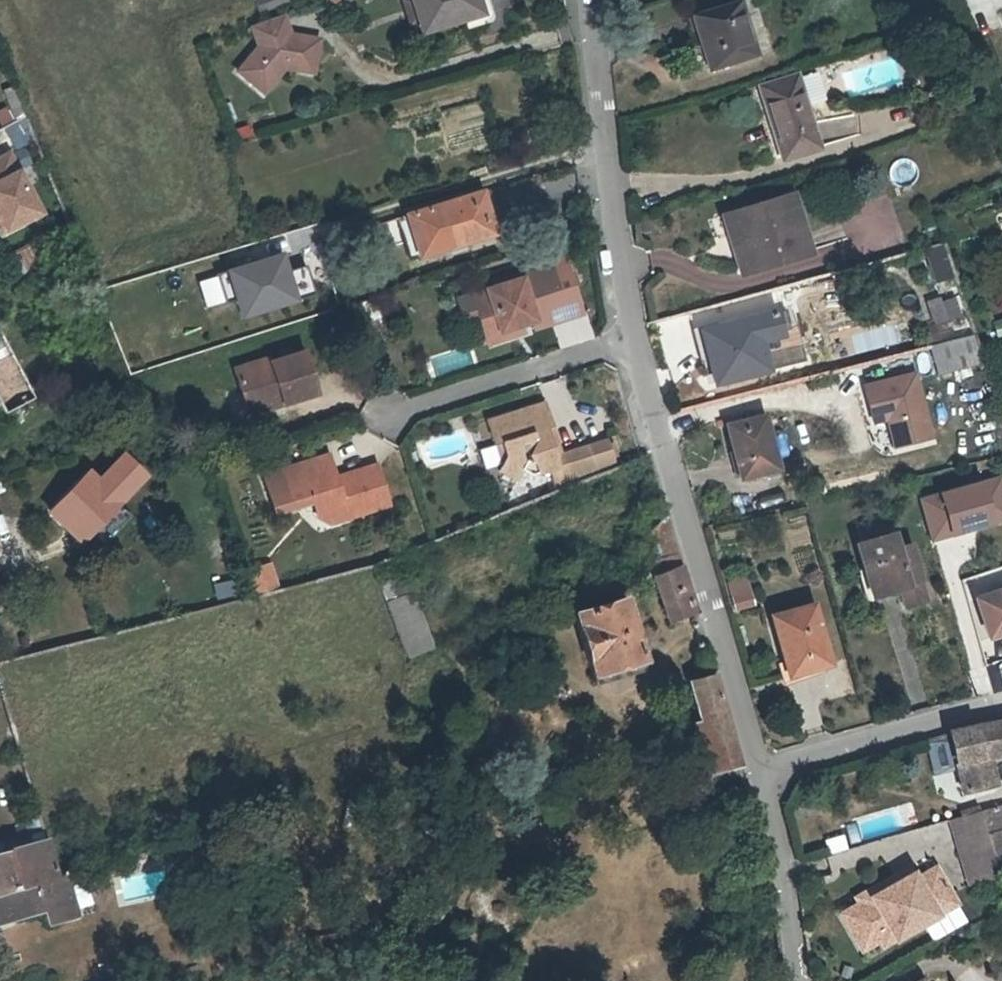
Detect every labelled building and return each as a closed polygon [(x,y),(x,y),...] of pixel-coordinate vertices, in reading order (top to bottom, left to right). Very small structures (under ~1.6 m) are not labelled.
[(428,32),(487,12),(483,0),(418,0),(428,32)] [(756,54),(740,0),(739,0),(691,15),(708,70),(756,54)] [(283,14),(253,25),(260,46),(239,72),(264,93),(285,67),(314,73),(320,40),(291,34),(283,14)] [(815,73),(795,78),(803,106),(822,100),(815,73)] [(780,158),(815,148),(803,106),(795,78),(794,76),(760,87),(780,158)] [(45,214),(8,148),(0,152),(0,237),(1,239),(7,235),(7,234),(45,214)] [(457,240),(459,246),(495,234),(483,193),(408,216),(420,258),(442,251),(441,244),(457,240)] [(740,272),(807,253),(791,197),(724,217),(740,272)] [(441,244),(442,251),(459,246),(457,240),(441,244)] [(934,283),(952,278),(942,243),(924,248),(934,283)] [(235,318),(314,297),(305,264),(287,269),(282,252),(222,269),(235,318)] [(486,337),(523,326),(535,322),(537,329),(568,319),(551,266),(519,275),(521,281),(473,296),(486,337)] [(936,324),(948,321),(941,299),(928,302),(936,324)] [(773,313),(707,329),(714,357),(709,358),(714,380),(767,368),(759,340),(780,334),(773,313)] [(1001,333),(1001,318),(991,321),(995,335),(1001,333)] [(525,333),(523,326),(486,337),(488,344),(525,333)] [(7,412),(36,397),(0,329),(0,399),(7,412)] [(984,362),(977,343),(975,337),(930,348),(937,374),(984,362)] [(279,397),(282,404),(315,394),(303,355),(270,365),(269,359),(234,371),(246,408),(279,397)] [(860,382),(869,426),(885,423),(891,450),(934,441),(919,370),(860,382)] [(248,415),(282,404),(279,397),(246,408),(248,415)] [(535,464),(537,472),(557,465),(564,487),(597,474),(588,445),(559,454),(555,439),(549,442),(545,427),(550,426),(543,402),(486,420),(494,444),(500,442),(505,457),(499,469),(515,478),(520,468),(525,460),(535,464)] [(741,478),(777,470),(763,416),(727,425),(741,478)] [(549,442),(555,439),(550,426),(545,427),(549,442)] [(343,506),(347,520),(389,505),(379,467),(348,477),(350,483),(339,486),(331,457),(285,471),(295,504),(312,499),(317,514),(343,506)] [(531,474),(537,472),(535,464),(525,460),(520,468),(531,474)] [(295,504),(285,471),(267,477),(279,515),(297,509),(295,504)] [(83,538),(120,500),(91,474),(55,512),(83,538)] [(917,500),(928,540),(1001,519),(1001,486),(999,476),(917,500)] [(128,507),(120,500),(83,538),(91,544),(128,507)] [(331,524),(347,520),(343,506),(317,514),(331,524)] [(869,586),(899,578),(904,598),(925,593),(909,537),(895,541),(891,527),(886,528),(881,513),(855,521),(859,536),(855,537),(869,586)] [(669,571),(680,567),(665,518),(655,530),(669,571)] [(278,588),(270,561),(247,569),(256,593),(278,588)] [(694,613),(680,567),(669,571),(654,577),(668,624),(694,613)] [(233,580),(212,583),(215,599),(235,596),(233,580)] [(1001,629),(1001,588),(977,596),(987,633),(1001,629)] [(733,606),(750,602),(747,589),(729,593),(733,606)] [(432,648),(412,592),(385,602),(405,657),(432,648)] [(573,616),(591,679),(642,664),(625,601),(573,616)] [(787,670),(827,658),(811,601),(771,612),(787,670)] [(709,772),(738,765),(713,678),(688,685),(700,724),(696,725),(707,763),(709,772)] [(1001,758),(1001,724),(951,734),(957,766),(963,794),(971,793),(995,788),(992,775),(989,771),(987,760),(993,760),(1001,758)] [(709,772),(707,763),(681,769),(686,787),(741,773),(738,765),(709,772)] [(1001,864),(1001,811),(982,817),(992,847),(998,866),(1001,864)] [(956,842),(961,857),(992,847),(982,817),(981,813),(949,821),(956,842)] [(4,896),(64,877),(61,870),(51,839),(0,855),(0,883),(4,896)] [(998,866),(992,847),(961,857),(970,887),(1001,876),(998,866)] [(908,867),(877,883),(884,895),(914,879),(908,867)] [(857,902),(839,911),(859,949),(877,939),(881,945),(955,905),(935,868),(914,879),(884,895),(877,883),(855,896),(857,902)] [(0,897),(0,927),(46,910),(49,927),(81,919),(72,875),(64,877),(4,896),(0,897)]
